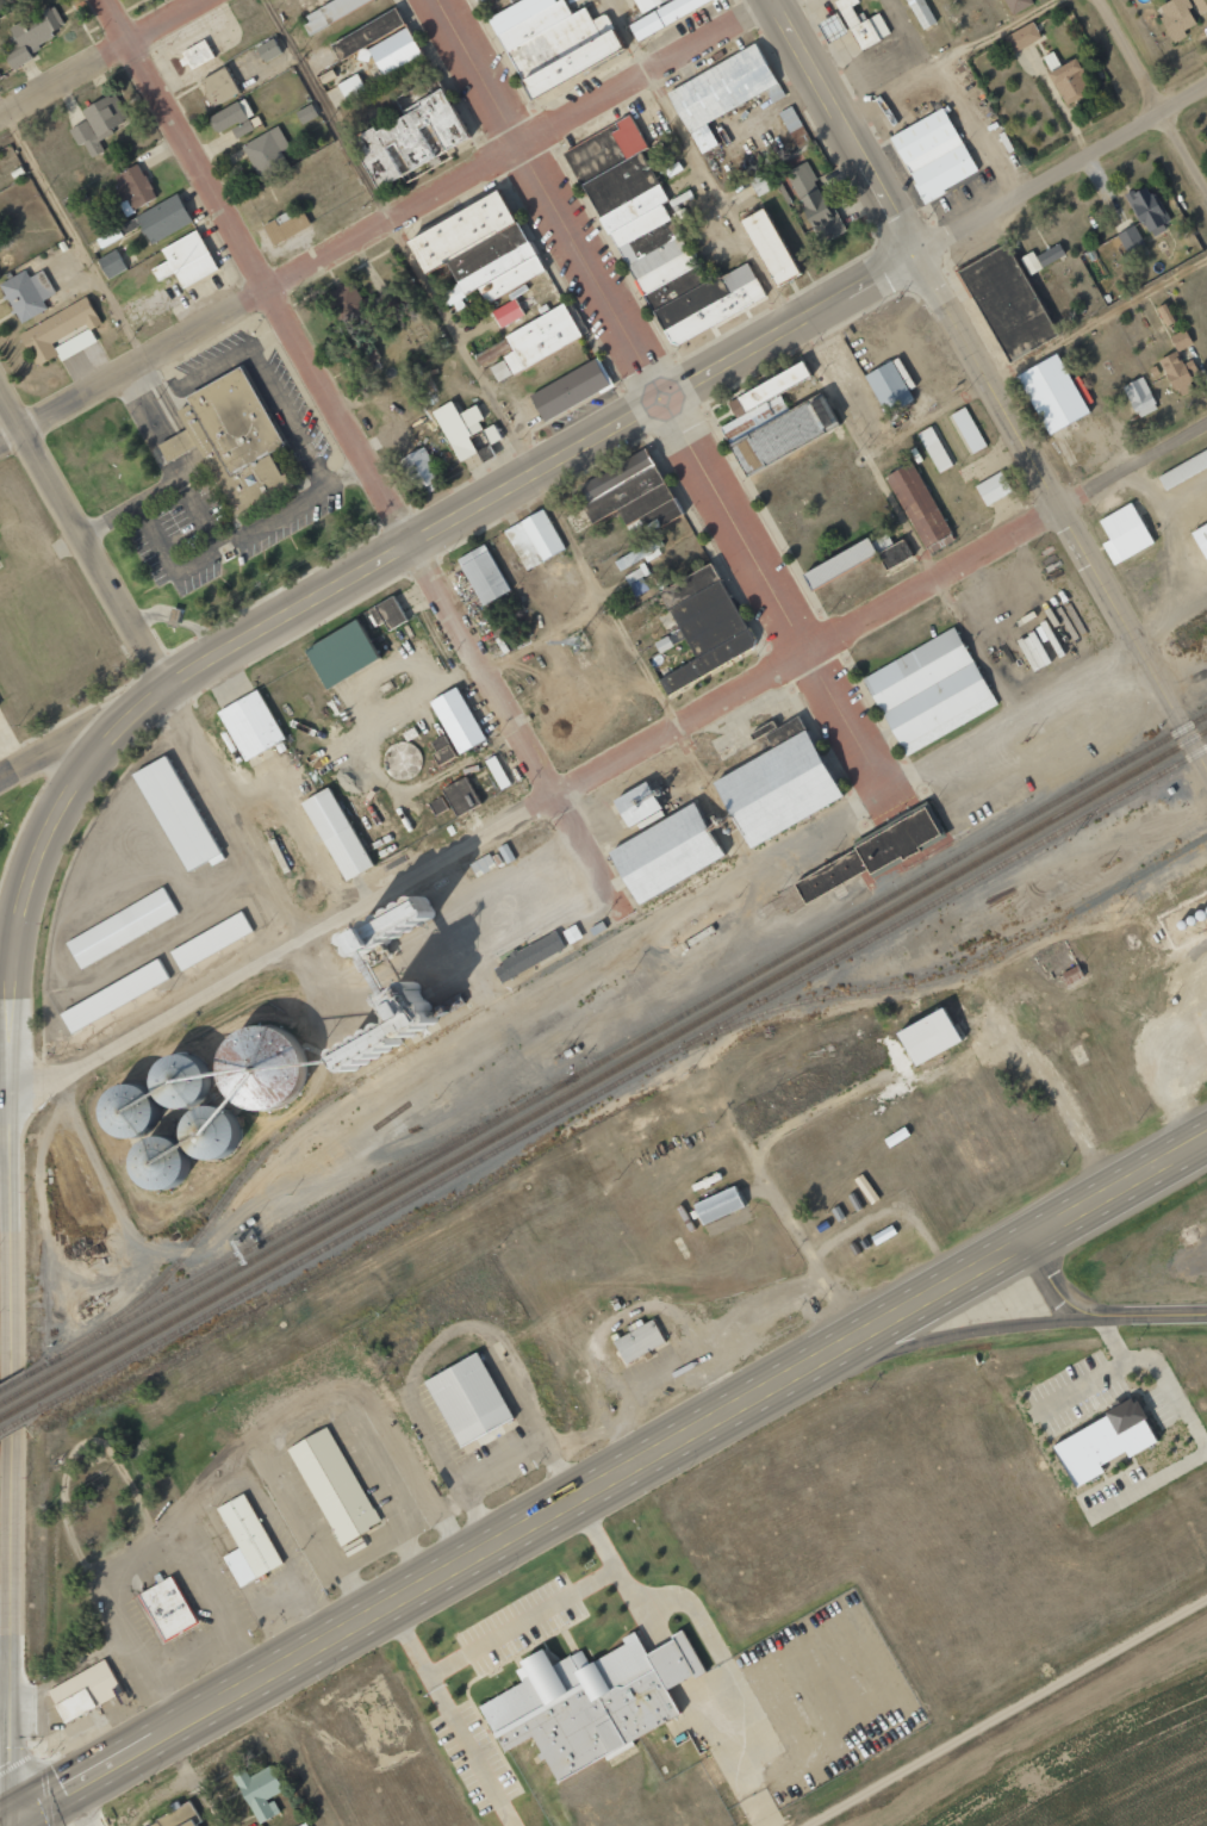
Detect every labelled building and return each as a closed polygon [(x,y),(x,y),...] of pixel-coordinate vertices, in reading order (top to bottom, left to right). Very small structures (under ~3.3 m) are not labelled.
[(311,34),(369,0),(333,0),(302,18),(311,34)] [(605,15),(592,21),(585,7),(570,14),(564,0),(558,0),(555,1),(554,0),(520,0),(488,16),(528,98),(623,52),(605,15)] [(636,40),(714,0),(671,0),(627,23),(636,40)] [(666,0),(633,0),(640,13),(666,0)] [(860,51),(891,35),(879,12),(860,22),(852,7),(859,3),(857,0),(835,0),(834,1),(860,51)] [(864,38),(892,23),(881,0),(875,0),(851,14),(864,38)] [(1032,0),(1004,0),(1012,15),(1034,4),(1032,0)] [(12,69),(32,59),(28,51),(57,38),(53,30),(64,25),(56,7),(8,29),(18,50),(5,55),(12,69)] [(404,25),(396,9),(330,43),(339,60),(404,25)] [(827,42),(845,31),(835,13),(817,24),(827,42)] [(1011,52),(1041,40),(1034,23),(1004,35),(1011,52)] [(383,76),(422,54),(406,27),(367,49),(383,76)] [(668,80),(703,142),(722,131),(711,113),(765,85),(770,94),(786,85),(757,31),(668,80)] [(187,71),(215,59),(206,39),(179,51),(187,71)] [(256,46),(262,62),(281,55),(275,39),(256,46)] [(1049,70),(1063,105),(1089,94),(1076,60),(1049,70)] [(212,106),(239,93),(226,67),(199,80),(212,106)] [(366,90),(357,73),(337,84),(346,101),(366,90)] [(468,141),(442,88),(416,101),(419,108),(374,130),(372,128),(351,138),(376,187),(468,141)] [(69,129),(78,146),(84,143),(91,157),(103,150),(97,138),(129,121),(114,92),(82,110),(87,120),(69,129)] [(889,125),(926,188),(979,156),(941,94),(889,125)] [(230,127),(237,138),(254,129),(248,118),(253,115),(244,98),(208,117),(217,134),(230,127)] [(296,112),(301,124),(316,117),(310,104),(296,112)] [(779,112),(788,132),(802,126),(792,105),(779,112)] [(567,149),(667,349),(766,299),(748,262),(704,284),(663,202),(667,200),(642,150),(647,148),(631,116),(567,149)] [(261,181),(289,166),(281,151),(289,146),(278,125),(242,145),(261,181)] [(786,160),(797,180),(792,182),(819,232),(846,218),(844,215),(854,209),(830,166),(820,172),(808,149),(786,160)] [(132,209),(155,199),(140,164),(112,176),(124,204),(129,202),(132,209)] [(1126,196),(1149,236),(1170,224),(1148,183),(1126,196)] [(742,203),(779,269),(803,256),(766,190),(742,203)] [(543,272),(500,191),(406,240),(424,274),(446,262),(457,283),(442,291),(453,312),(466,305),(461,295),(478,287),(486,302),(543,272)] [(148,243),(191,225),(179,195),(136,213),(148,243)] [(262,225),(273,246),(311,226),(300,205),(262,225)] [(739,221),(774,286),(798,273),(763,208),(739,221)] [(958,255),(1010,347),(1058,319),(1007,228),(958,255)] [(1078,252),(1088,275),(1146,251),(1136,228),(1078,252)] [(218,270),(197,229),(161,249),(167,260),(151,268),(157,280),(174,272),(182,288),(218,270)] [(1027,274),(1065,256),(1059,244),(1035,255),(1033,251),(1020,257),(1027,274)] [(97,259),(106,279),(126,270),(117,250),(97,259)] [(29,277),(26,270),(0,283),(19,323),(47,310),(42,300),(56,294),(44,270),(29,277)] [(351,284),(332,290),(343,319),(362,311),(351,284)] [(505,323),(515,339),(503,346),(504,348),(490,356),(498,373),(585,325),(565,290),(505,323)] [(97,343),(90,329),(100,325),(88,299),(19,331),(35,367),(58,356),(60,360),(97,343)] [(492,310),(500,327),(524,316),(516,299),(492,310)] [(1157,307),(1166,326),(1177,321),(1168,302),(1157,307)] [(1169,337),(1176,351),(1192,344),(1185,329),(1169,337)] [(1018,361),(1049,420),(1089,398),(1058,340),(1018,361)] [(739,380),(748,397),(813,361),(803,344),(739,380)] [(530,384),(545,410),(612,373),(597,346),(530,384)] [(1174,396),(1199,388),(1190,360),(1181,363),(1178,352),(1161,357),(1174,396)] [(361,360),(369,374),(382,366),(375,353),(361,360)] [(193,381),(195,386),(180,396),(189,414),(158,431),(169,451),(197,435),(236,505),(297,472),(290,456),(282,460),(275,447),(288,439),(242,354),(193,381)] [(884,415),(912,403),(894,361),(866,373),(884,415)] [(733,427),(749,458),(841,408),(823,377),(733,427)] [(1158,408),(1143,377),(1122,386),(1137,418),(1158,408)] [(460,460),(478,453),(482,463),(494,457),(488,444),(498,440),(481,403),(456,414),(461,424),(460,424),(464,432),(450,438),(460,460)] [(917,433),(939,473),(952,466),(931,426),(917,433)] [(405,455),(421,495),(440,487),(423,448),(405,455)] [(681,517),(651,458),(593,487),(590,482),(579,487),(589,505),(583,508),(591,524),(617,510),(633,541),(681,517)] [(886,476),(924,548),(951,534),(913,462),(886,476)] [(986,506),(1011,492),(1000,472),(975,486),(986,506)] [(1154,544),(1131,502),(1098,520),(1109,540),(1101,544),(1113,566),(1154,544)] [(565,550),(543,509),(504,530),(525,570),(565,550)] [(803,557),(813,572),(877,536),(869,520),(803,557)] [(1190,532),(1205,560),(1206,559),(1206,523),(1190,532)] [(614,562),(619,571),(643,557),(646,563),(664,552),(655,537),(614,562)] [(809,589),(876,555),(868,539),(801,573),(809,589)] [(877,551),(883,567),(910,558),(904,542),(877,551)] [(457,559),(482,606),(509,592),(484,544),(457,559)] [(649,574),(643,560),(621,570),(634,597),(649,591),(643,577),(649,574)] [(665,693),(755,648),(712,564),(659,591),(695,660),(658,679),(665,693)] [(383,621),(388,630),(406,620),(393,597),(369,609),(377,624),(383,621)] [(303,648),(324,689),(378,662),(358,621),(303,648)] [(862,676),(902,756),(997,708),(957,628),(862,676)] [(429,687),(459,741),(487,727),(458,672),(429,687)] [(222,698),(248,747),(286,726),(259,677),(222,698)] [(716,764),(754,831),(845,780),(808,713),(716,764)] [(430,742),(438,765),(453,760),(445,736),(430,742)] [(135,763),(189,856),(222,837),(167,744),(135,763)] [(484,761),(501,790),(510,785),(494,755),(484,761)] [(441,790),(456,817),(479,805),(464,778),(441,790)] [(612,801),(628,830),(635,826),(639,833),(665,818),(646,783),(612,801)] [(611,834),(642,888),(728,839),(697,785),(611,834)] [(301,803),(344,882),(372,866),(329,788),(301,803)] [(795,867),(807,888),(869,852),(871,857),(904,838),(908,843),(923,833),(920,830),(942,816),(927,790),(795,867)] [(440,799),(430,804),(435,815),(445,810),(440,799)] [(792,880),(804,904),(866,873),(868,876),(941,838),(928,811),(792,880)] [(469,863),(475,876),(495,868),(490,855),(469,863)] [(67,930),(82,957),(178,902),(162,875),(67,930)] [(170,939),(182,959),(253,919),(242,900),(170,939)] [(491,964),(500,982),(565,951),(556,933),(491,964)] [(61,999),(73,1020),(172,967),(160,945),(61,999)] [(169,981),(159,961),(59,1012),(69,1032),(169,981)] [(386,1023),(323,1056),(334,1078),(440,1022),(414,975),(384,991),(388,1000),(377,1006),(386,1023)] [(900,1013),(919,1046),(964,1020),(945,987),(900,1013)] [(896,1031),(914,1066),(961,1041),(943,1007),(896,1031)] [(239,1129),(234,1113),(205,1105),(215,1102),(211,1092),(239,1099),(245,1074),(259,1112),(289,1101),(296,1073),(277,1018),(221,1037),(206,1092),(191,1048),(154,1061),(146,1092),(106,1081),(97,1112),(108,1143),(150,1128),(157,1103),(185,1110),(180,1129),(190,1132),(186,1145),(138,1133),(128,1170),(133,1184),(157,1190),(183,1181),(186,1167),(234,1150),(239,1129)] [(695,1190),(703,1210),(746,1191),(736,1170),(695,1190)] [(692,1204),(702,1226),(744,1207),(735,1185),(692,1204)] [(614,1327),(627,1350),(667,1328),(654,1305),(614,1327)] [(664,1346),(655,1322),(613,1338),(622,1362),(664,1346)] [(424,1365),(460,1430),(512,1400),(477,1336),(424,1365)] [(1052,1428),(1077,1473),(1161,1427),(1145,1400),(1120,1415),(1109,1396),(1052,1428)] [(285,1436),(346,1546),(369,1533),(361,1517),(380,1507),(328,1412),(285,1436)] [(219,1495),(241,1534),(256,1565),(282,1552),(245,1480),(219,1495)] [(241,1534),(223,1544),(238,1575),(256,1565),(241,1534)] [(139,1580),(166,1626),(199,1607),(173,1561),(139,1580)] [(523,1638),(529,1648),(517,1654),(523,1665),(480,1690),(505,1737),(535,1720),(559,1764),(683,1696),(668,1671),(695,1657),(696,1660),(708,1654),(684,1611),(673,1617),(674,1620),(649,1634),(637,1614),(624,1622),(627,1626),(598,1641),(597,1638),(579,1648),(573,1638),(556,1647),(545,1626),(523,1638)] [(48,1677),(67,1713),(119,1683),(110,1667),(114,1665),(105,1646),(48,1677)] [(234,1763),(260,1811),(275,1802),(268,1789),(288,1778),(273,1751),(253,1763),(248,1754),(234,1763)] [(146,1825),(196,1825),(192,1819),(204,1812),(189,1785),(156,1805),(158,1809),(142,1819),(146,1825)] [(288,1825),(315,1825),(306,1809),(285,1820),(288,1825)]
